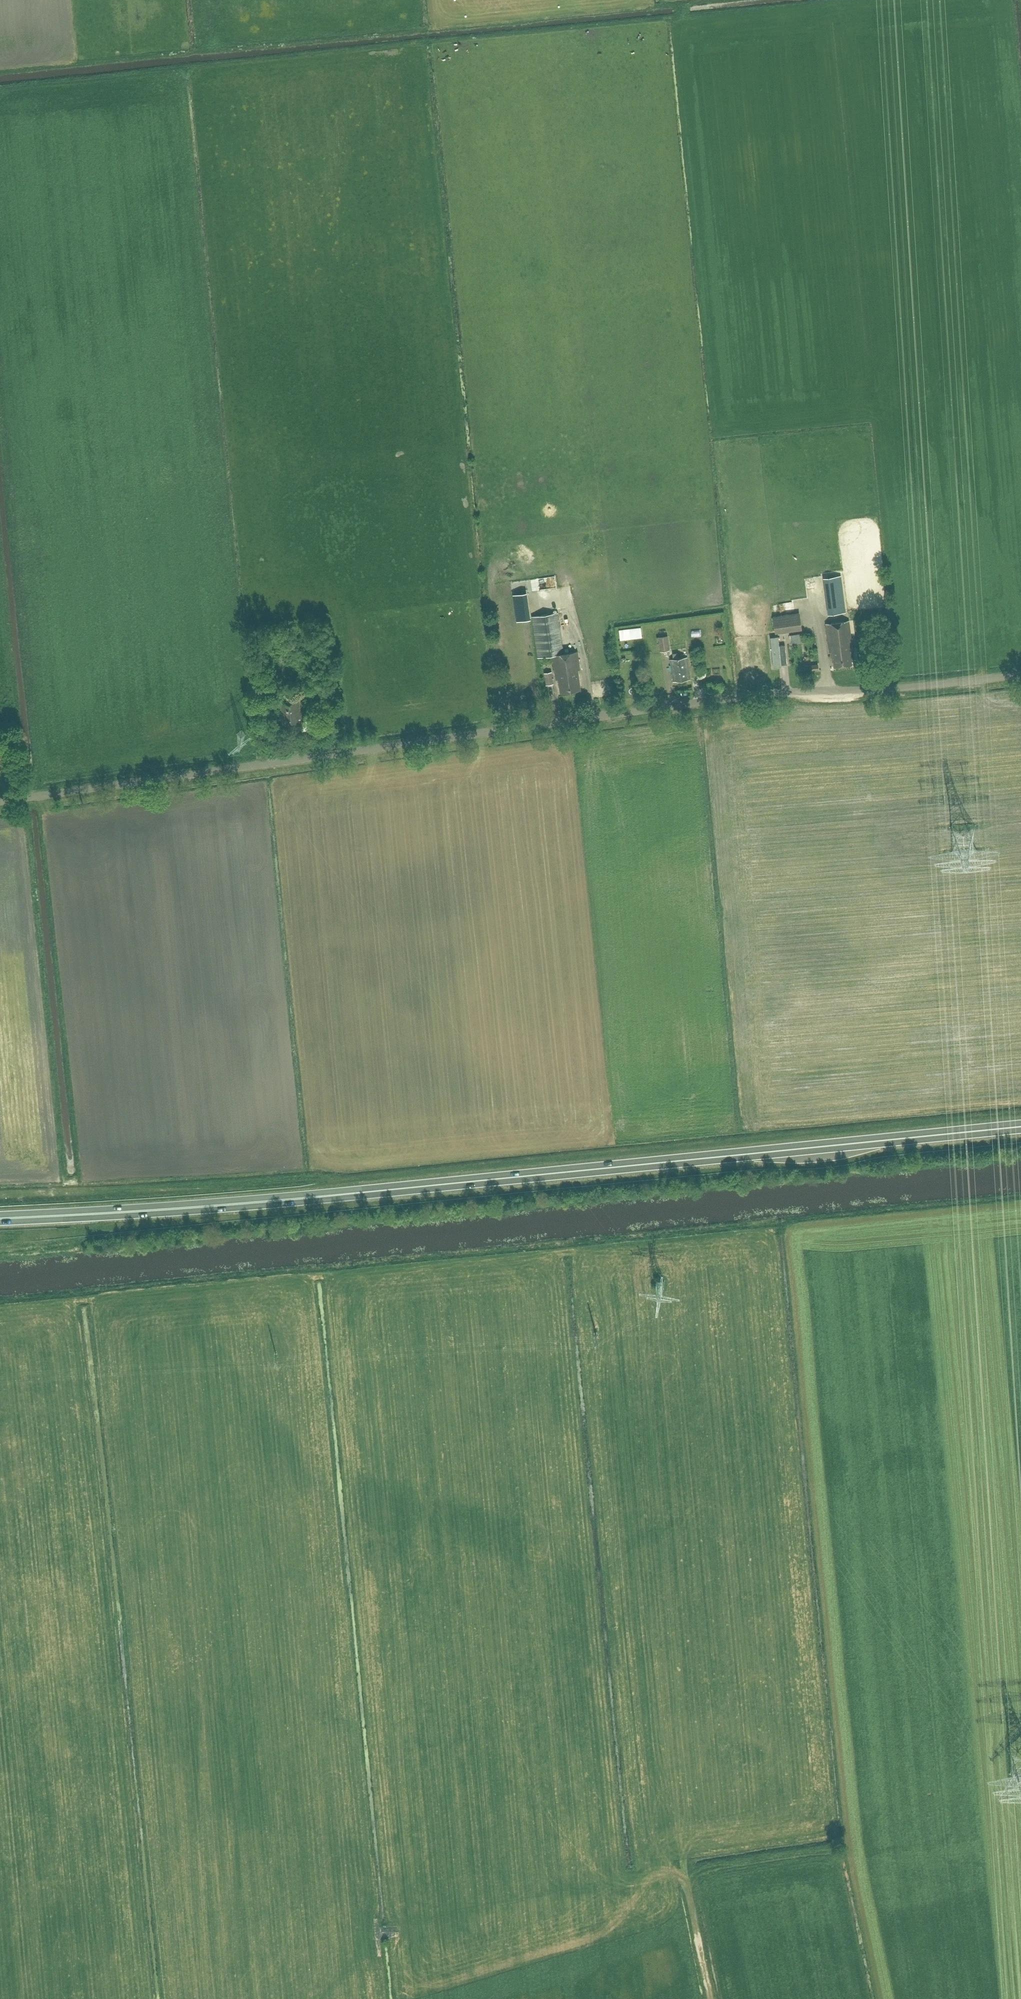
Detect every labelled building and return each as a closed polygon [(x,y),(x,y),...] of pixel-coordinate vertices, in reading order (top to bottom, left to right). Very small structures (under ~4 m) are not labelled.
[(526,592),(514,594),(517,620),(530,618),(526,592)] [(560,691),(580,688),(578,668),(580,668),(577,650),(563,652),(557,611),(532,615),(538,655),(552,653),(556,678),(558,678),(560,691)] [(799,613),(773,616),(775,630),(801,626),(799,613)] [(850,659),(853,658),(848,618),(825,621),(828,643),(830,642),(833,665),(851,662),(850,659)] [(641,626),(619,629),(620,639),(642,637),(641,626)] [(660,650),(669,649),(667,634),(658,635),(660,650)] [(778,635),(770,636),(773,666),(781,665),(781,664),(787,663),(785,643),(779,644),(778,635)] [(673,680),(690,677),(686,655),(669,658),(673,680)] [(551,671),(544,672),(546,684),(553,683),(551,671)] [(284,731),(302,729),(298,699),(280,701),(283,725),(284,725),(284,731)]
